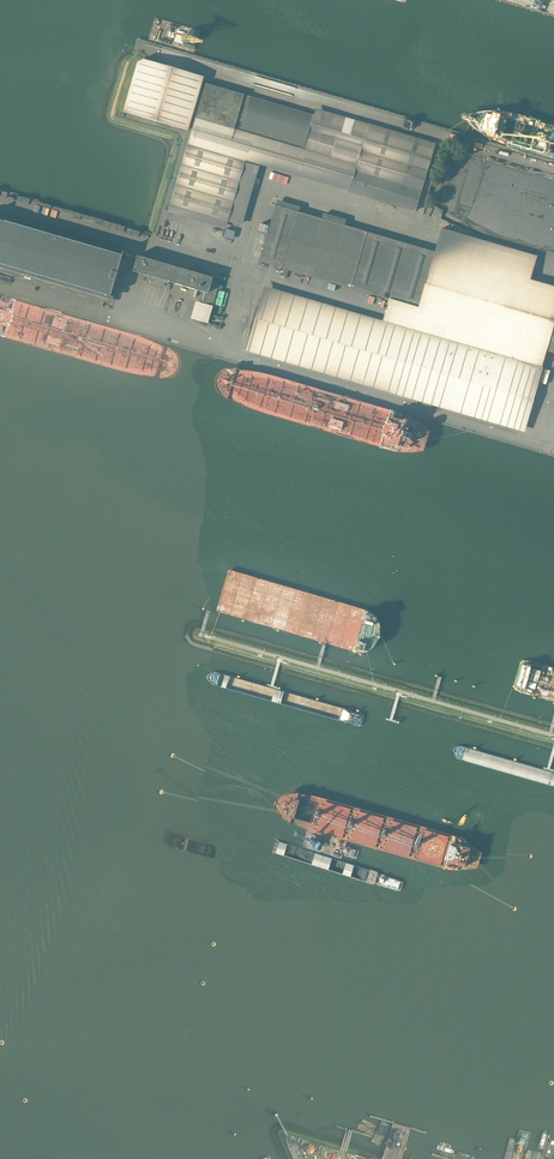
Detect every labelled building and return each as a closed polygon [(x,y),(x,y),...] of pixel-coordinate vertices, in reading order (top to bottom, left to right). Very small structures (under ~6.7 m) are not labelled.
[(122,111),(187,131),(203,77),(142,58),(137,61),(122,111)] [(303,150),(313,115),(207,84),(205,83),(195,118),(303,150)] [(227,221),(245,160),(349,191),(348,192),(415,211),(435,143),(315,108),(313,115),(303,150),(195,118),(169,204),(227,221)] [(418,308),(435,251),(345,225),(322,219),(276,205),(260,262),(418,308)] [(110,304),(114,291),(111,290),(113,281),(119,283),(122,271),(117,270),(123,248),(0,212),(0,272),(110,304)] [(347,220),(324,213),(322,219),(345,225),(347,220)] [(185,235),(190,238),(193,233),(197,235),(198,233),(194,231),(195,230),(197,231),(198,230),(191,227),(189,231),(187,230),(185,235)] [(537,256),(442,228),(439,237),(435,251),(418,308),(472,323),(481,293),(553,313),(553,286),(531,279),(534,266),(537,256)] [(233,240),(235,232),(226,229),(223,238),(233,240)] [(217,288),(219,284),(218,284),(209,278),(209,277),(206,276),(137,256),(132,271),(204,292),(196,320),(207,324),(217,288)]
